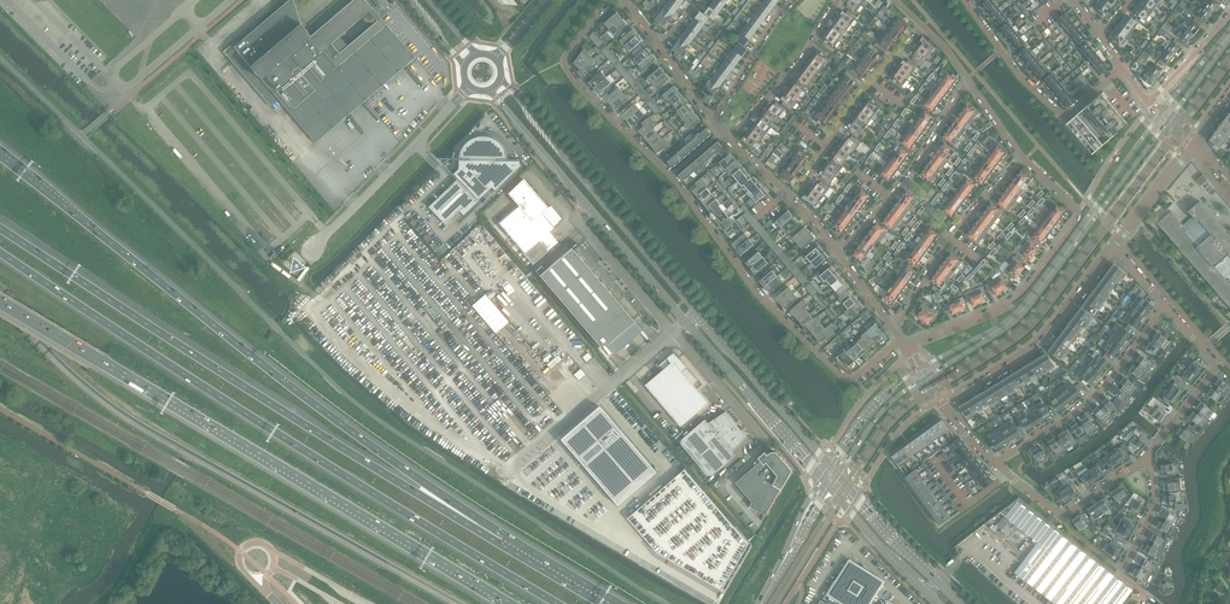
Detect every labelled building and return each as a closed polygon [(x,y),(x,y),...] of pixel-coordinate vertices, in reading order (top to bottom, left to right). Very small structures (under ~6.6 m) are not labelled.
[(226,54),(232,61),(242,72),(247,78),(270,105),(277,98),(315,143),(365,100),(367,103),(378,93),(376,91),(415,58),(382,20),(380,18),(371,26),(347,46),(339,37),(363,16),(372,8),(365,0),(353,0),(351,1),(311,36),(301,25),(293,0),(289,0),(284,4),(283,5),(263,22),(254,29),(253,34),(248,32),(244,41),(239,39),(238,44),(226,54)] [(674,0),(670,0),(668,3),(676,10),(680,4),(674,0)] [(721,0),(715,0),(713,2),(722,9),(726,4),(721,0)] [(771,0),(766,0),(764,3),(772,9),(776,4),(771,0)] [(853,0),(844,0),(843,1),(848,4),(846,7),(855,14),(861,5),(859,3),(858,4),(853,0)] [(883,3),(880,0),(878,0),(874,5),(879,9),(883,3)] [(996,1),(995,0),(987,0),(985,1),(986,1),(980,6),(985,11),(996,1)] [(1105,0),(1101,0),(1098,3),(1096,1),(1108,10),(1112,5),(1105,0)] [(1150,0),(1142,0),(1141,1),(1153,10),(1157,5),(1150,0)] [(1184,10),(1187,5),(1181,0),(1178,5),(1184,10)] [(1202,5),(1212,13),(1212,12),(1213,13),(1216,8),(1216,7),(1219,4),(1214,0),(1207,0),(1205,2),(1204,1),(1202,5)] [(989,16),(998,8),(994,3),(996,2),(996,1),(985,11),(989,16)] [(1108,10),(1096,1),(1092,7),(1093,8),(1103,16),(1104,14),(1105,15),(1108,10)] [(1153,10),(1141,1),(1137,6),(1149,16),(1153,10)] [(722,9),(713,2),(709,8),(718,14),(722,9)] [(676,10),(668,3),(664,8),(673,15),(676,10)] [(772,9),(764,3),(760,8),(768,14),(772,9)] [(1184,10),(1178,5),(1175,10),(1181,14),(1184,10)] [(1201,5),(1195,14),(1205,21),(1212,13),(1202,5),(1201,5)] [(884,15),(888,9),(883,6),(879,12),(884,15)] [(1149,16),(1137,6),(1133,12),(1145,21),(1149,16)] [(673,15),(664,8),(660,14),(669,20),(673,15)] [(718,14),(709,8),(705,13),(714,19),(718,14)] [(768,14),(760,8),(756,13),(764,20),(768,14)] [(993,21),(1003,13),(998,8),(989,16),(993,21)] [(848,10),(845,13),(841,10),(842,11),(841,13),(840,11),(837,15),(838,16),(838,17),(850,26),(857,17),(848,10)] [(609,29),(622,18),(617,12),(604,23),(609,29)] [(709,18),(700,12),(696,17),(705,23),(709,18)] [(764,20),(756,13),(752,19),(760,25),(764,20)] [(1010,21),(1003,13),(993,21),(998,26),(1001,23),(1003,26),(1008,22),(1008,23),(1009,22),(1010,21)] [(1058,28),(1069,19),(1064,13),(1053,23),(1058,28)] [(669,20),(660,14),(658,16),(656,19),(665,25),(666,23),(669,20)] [(1138,23),(1126,14),(1122,20),(1134,29),(1138,23)] [(909,24),(905,21),(904,21),(896,15),(892,21),(904,30),(905,28),(906,28),(909,24)] [(705,23),(696,17),(693,22),(701,28),(705,23)] [(850,26),(838,17),(834,22),(846,31),(850,26)] [(621,29),(627,24),(622,18),(609,29),(614,35),(621,29)] [(760,25),(752,19),(748,24),(757,30),(760,25)] [(1063,33),(1073,24),(1069,19),(1058,28),(1062,33),(1063,33)] [(1184,22),(1181,26),(1193,35),(1194,34),(1194,35),(1198,30),(1197,29),(1200,26),(1193,20),(1191,19),(1187,24),(1184,22)] [(1134,29),(1122,20),(1118,25),(1131,34),(1134,29)] [(904,30),(892,21),(888,26),(900,35),(904,30)] [(701,28),(693,22),(689,27),(697,34),(701,28)] [(846,31),(834,22),(833,23),(832,22),(829,26),(831,27),(830,27),(842,36),(846,31)] [(1003,36),(1013,27),(1009,22),(1008,23),(1008,22),(1003,26),(998,30),(1003,36)] [(1167,33),(1170,28),(1164,23),(1161,28),(1167,33)] [(757,30),(748,24),(744,29),(753,35),(757,30)] [(1067,37),(1068,37),(1078,29),(1073,24),(1063,33),(1067,37)] [(1158,29),(1152,24),(1149,28),(1153,30),(1155,32),(1158,29)] [(1131,34),(1118,25),(1115,30),(1127,39),(1131,34)] [(900,35),(888,26),(884,31),(896,40),(900,35)] [(1183,27),(1176,36),(1180,38),(1187,43),(1193,35),(1181,26),(1183,27)] [(697,34),(689,27),(685,33),(693,39),(697,34)] [(842,36),(830,27),(827,32),(839,41),(842,36)] [(1007,40),(1016,32),(1012,28),(1013,27),(1003,36),(1007,40)] [(1163,37),(1167,33),(1161,28),(1157,33),(1163,37)] [(625,46),(638,35),(633,29),(620,40),(625,46)] [(753,35),(744,29),(740,34),(749,40),(753,35)] [(1071,43),(1082,33),(1078,29),(1068,37),(1072,41),(1070,42),(1071,43)] [(1127,39),(1115,30),(1111,34),(1110,36),(1112,36),(1113,38),(1113,39),(1116,42),(1117,41),(1119,42),(1120,43),(1121,42),(1124,38),(1126,39),(1127,39)] [(896,40),(884,31),(880,36),(892,45),(893,47),(895,44),(894,43),(896,40)] [(839,41),(827,32),(823,37),(826,40),(824,42),(827,44),(833,48),(839,41)] [(1011,45),(1021,38),(1016,32),(1007,40),(1011,45)] [(693,39),(685,33),(681,38),(689,44),(693,39)] [(1081,43),(1086,38),(1082,33),(1071,43),(1074,47),(1076,46),(1077,46),(1081,43)] [(749,40),(740,34),(736,40),(745,46),(749,40)] [(637,45),(643,40),(638,35),(625,46),(630,51),(637,45)] [(892,45),(880,36),(874,45),(883,52),(885,49),(889,52),(891,49),(890,48),(892,45)] [(935,48),(926,41),(927,41),(922,37),(919,41),(920,42),(919,44),(931,53),(935,48)] [(689,44),(681,38),(677,43),(685,49),(689,44)] [(1028,46),(1025,43),(1021,38),(1011,45),(1016,51),(1019,48),(1021,50),(1025,47),(1026,47),(1028,46)] [(1180,47),(1173,41),(1170,45),(1166,49),(1167,50),(1174,56),(1176,52),(1178,54),(1182,48),(1180,47)] [(601,51),(607,46),(603,42),(600,44),(597,47),(601,51)] [(685,49),(677,43),(674,46),(673,49),(683,57),(688,52),(685,50),(685,49)] [(1080,57),(1091,48),(1087,43),(1083,45),(1082,44),(1081,43),(1077,46),(1076,46),(1074,47),(1076,49),(1077,51),(1075,52),(1080,57)] [(747,50),(739,44),(734,49),(743,55),(747,50)] [(881,57),(877,53),(879,51),(870,44),(864,52),(876,61),(877,62),(880,59),(878,57),(880,56),(881,57)] [(931,53),(919,44),(918,45),(916,44),(913,48),(915,49),(927,58),(931,53)] [(605,55),(611,50),(607,46),(601,51),(605,55)] [(1020,60),(1032,50),(1031,50),(1030,52),(1026,47),(1025,47),(1021,50),(1016,55),(1020,60)] [(1150,56),(1153,51),(1147,47),(1144,51),(1150,56)] [(639,65),(652,54),(647,48),(641,53),(634,59),(639,65)] [(1084,62),(1095,53),(1091,48),(1080,57),(1080,58),(1082,56),(1086,60),(1084,62)] [(1137,57),(1142,51),(1138,48),(1133,54),(1137,57)] [(580,69),(593,58),(584,49),(574,63),(580,69)] [(743,55),(734,49),(730,54),(739,61),(743,55)] [(927,58),(915,49),(913,52),(911,51),(909,54),(913,57),(911,60),(920,67),(927,58)] [(609,60),(614,55),(611,50),(605,55),(609,60)] [(841,59),(844,55),(838,50),(835,55),(841,59)] [(1025,65),(1036,55),(1032,50),(1020,60),(1025,65)] [(1170,61),(1174,57),(1174,56),(1173,56),(1174,56),(1167,50),(1164,54),(1162,52),(1158,57),(1160,59),(1167,64),(1170,61)] [(1146,60),(1150,56),(1144,51),(1140,56),(1145,59),(1146,60)] [(824,66),(830,59),(824,54),(821,52),(820,54),(816,52),(812,57),(824,66)] [(876,61),(864,52),(860,57),(872,66),(876,61)] [(1088,67),(1100,58),(1095,53),(1084,62),(1088,67)] [(651,64),(656,59),(652,54),(639,65),(643,70),(651,64)] [(739,61),(730,54),(727,59),(735,66),(739,61)] [(613,64),(618,59),(614,55),(609,60),(613,64)] [(1029,70),(1040,60),(1038,61),(1034,57),(1036,56),(1036,55),(1025,65),(1029,70)] [(1140,65),(1145,59),(1140,56),(1136,62),(1140,65)] [(824,66),(812,57),(808,62),(820,71),(824,66)] [(872,66),(860,57),(856,62),(868,71),(872,66)] [(585,75),(598,64),(593,58),(580,69),(585,75)] [(1093,72),(1104,63),(1100,58),(1088,67),(1089,68),(1089,67),(1093,71),(1092,72),(1093,72)] [(616,69),(622,64),(618,59),(613,64),(616,69)] [(735,66),(727,59),(723,64),(732,71),(735,66)] [(908,59),(906,62),(901,59),(903,60),(902,62),(900,61),(897,65),(899,66),(911,75),(917,66),(908,59)] [(1033,75),(1045,65),(1040,60),(1029,70),(1033,75)] [(820,71),(808,62),(805,67),(814,75),(818,70),(820,71)] [(868,71),(856,62),(854,65),(849,71),(859,78),(861,75),(865,78),(867,75),(866,74),(868,71)] [(1103,72),(1108,68),(1104,63),(1093,72),(1099,79),(1101,77),(1104,74),(1103,72)] [(620,73),(626,68),(622,64),(616,69),(620,73)] [(732,71),(723,64),(719,69),(728,76),(732,71)] [(1155,64),(1149,73),(1156,78),(1157,78),(1160,74),(1160,73),(1162,69),(1155,64)] [(1043,76),(1047,72),(1049,70),(1045,65),(1033,75),(1038,80),(1043,76)] [(911,75),(899,66),(895,71),(907,80),(911,75)] [(652,84),(665,73),(660,67),(654,72),(647,78),(652,84)] [(814,75),(805,67),(801,73),(810,80),(814,75)] [(1141,67),(1137,72),(1140,74),(1142,76),(1141,78),(1151,85),(1156,78),(1149,73),(1144,69),(1141,67)] [(624,77),(630,72),(626,68),(620,73),(624,77)] [(728,76),(719,69),(715,74),(724,81),(728,76)] [(858,84),(853,80),(856,77),(846,70),(840,79),(852,88),(854,89),(856,85),(855,84),(856,83),(858,84)] [(1046,86),(1058,77),(1053,71),(1051,73),(1050,72),(1049,70),(1047,72),(1043,76),(1044,77),(1045,78),(1042,81),(1046,86)] [(594,87),(606,77),(601,71),(589,82),(594,87)] [(907,80),(895,71),(891,76),(894,79),(893,81),(902,87),(907,80)] [(628,82),(633,77),(630,72),(624,77),(628,82)] [(813,82),(810,80),(801,73),(799,72),(796,75),(798,76),(797,78),(806,85),(809,87),(813,82)] [(923,80),(926,77),(928,74),(925,72),(923,75),(921,77),(919,80),(921,82),(923,80)] [(953,86),(959,78),(953,74),(951,76),(945,72),(941,78),(943,79),(953,86)] [(657,89),(670,78),(665,73),(652,84),(657,89)] [(724,81),(715,74),(712,80),(720,86),(724,81)] [(1084,84),(1088,81),(1083,76),(1079,79),(1084,84)] [(598,94),(611,83),(606,77),(594,87),(596,89),(595,90),(598,94)] [(631,86),(637,81),(633,77),(628,82),(631,86)] [(1051,91),(1060,83),(1056,79),(1058,77),(1046,86),(1051,91)] [(806,85),(797,78),(793,83),(802,90),(806,85)] [(852,88),(840,79),(836,84),(848,93),(852,88)] [(953,86),(943,79),(940,84),(938,82),(937,83),(949,91),(953,86)] [(1080,88),(1084,84),(1079,79),(1075,82),(1080,88)] [(720,86),(712,80),(708,85),(716,91),(720,86)] [(635,91),(641,86),(637,81),(631,86),(635,91)] [(802,90),(793,83),(789,88),(799,96),(802,90)] [(949,91),(937,83),(933,88),(945,97),(949,91)] [(1055,96),(1064,88),(1060,83),(1051,91),(1055,96)] [(713,95),(716,91),(708,85),(707,86),(705,84),(701,89),(711,97),(713,95)] [(848,93),(836,84),(832,89),(834,91),(844,98),(846,99),(848,97),(846,95),(848,93)] [(639,95),(645,90),(641,86),(635,91),(639,95)] [(669,100),(679,91),(674,86),(668,91),(661,97),(666,103),(669,100)] [(799,96),(789,88),(787,87),(785,91),(786,92),(785,93),(795,101),(799,96)] [(611,104),(623,93),(618,88),(606,98),(611,104)] [(945,97),(933,88),(929,93),(931,95),(941,102),(945,97)] [(1059,101),(1070,92),(1069,92),(1068,93),(1064,88),(1055,96),(1059,101)] [(643,99),(648,94),(645,90),(639,95),(643,99)] [(674,105),(683,97),(679,91),(669,100),(674,105)] [(844,98),(834,91),(831,96),(830,96),(840,103),(842,105),(845,101),(843,100),(844,98)] [(795,101),(785,93),(784,92),(781,96),(782,97),(781,99),(779,97),(779,98),(784,101),(781,104),(791,111),(797,102),(795,101)] [(1071,103),(1076,99),(1070,92),(1059,101),(1064,106),(1069,102),(1071,103)] [(615,110),(628,99),(623,93),(611,104),(613,106),(612,106),(615,110)] [(647,104),(652,99),(648,94),(643,99),(647,104)] [(840,103),(830,96),(831,96),(829,94),(825,100),(827,101),(836,109),(840,103)] [(1127,124),(1110,104),(1101,94),(1084,109),(1110,139),(1127,124)] [(941,102),(931,95),(928,99),(926,98),(937,107),(941,102)] [(678,111),(687,104),(688,103),(683,97),(674,105),(678,111)] [(937,107),(926,98),(922,104),(933,112),(937,107)] [(650,108),(656,103),(652,99),(647,104),(650,108)] [(875,114),(881,106),(875,102),(872,100),(871,102),(867,99),(863,105),(875,114)] [(776,102),(774,105),(770,101),(767,104),(769,105),(767,108),(776,115),(779,117),(785,109),(776,102)] [(836,109),(827,101),(823,106),(833,114),(836,109)] [(654,112),(657,110),(660,108),(656,103),(650,108),(654,112)] [(628,120),(640,109),(635,104),(623,114),(628,120)] [(681,118),(691,109),(687,104),(678,111),(676,112),(681,117),(681,118)] [(875,114),(863,105),(859,110),(872,119),(875,114)] [(974,119),(980,111),(972,106),(970,108),(966,105),(962,111),(974,119)] [(833,114),(823,106),(819,112),(829,119),(833,114)] [(776,115),(767,108),(765,107),(763,110),(765,111),(763,113),(764,114),(772,120),(775,122),(779,117),(776,115)] [(632,126),(645,115),(640,109),(628,120),(629,122),(629,123),(632,126)] [(685,125),(696,115),(691,109),(681,118),(681,117),(680,119),(685,125)] [(872,119),(859,110),(856,115),(868,124),(872,119)] [(894,120),(898,115),(892,111),(888,116),(894,120)] [(934,118),(925,111),(920,117),(930,124),(934,118)] [(974,119),(962,111),(959,116),(970,124),(974,119)] [(829,119),(819,112),(813,119),(817,122),(820,124),(821,122),(825,124),(829,119)] [(772,120),(764,114),(763,113),(759,118),(765,123),(768,125),(772,120)] [(868,124),(856,115),(854,114),(851,118),(853,119),(852,120),(864,129),(868,124)] [(689,130),(701,120),(696,115),(685,125),(689,130)] [(1066,124),(1070,130),(1081,120),(1077,115),(1066,124)] [(970,124),(959,116),(954,121),(966,130),(966,129),(964,128),(968,123),(970,125),(970,124)] [(653,128),(657,125),(649,117),(642,123),(644,126),(639,130),(639,131),(640,133),(644,137),(653,128)] [(768,125),(765,123),(759,118),(758,117),(756,120),(757,121),(755,124),(767,133),(771,127),(768,125)] [(930,124),(920,117),(917,121),(915,120),(926,129),(930,124)] [(864,129),(852,120),(850,119),(847,123),(849,124),(848,126),(846,124),(846,125),(850,128),(848,131),(857,138),(864,129)] [(1225,119),(1221,124),(1229,131),(1229,122),(1225,119)] [(926,129),(915,120),(911,125),(922,134),(926,129)] [(1081,129),(1084,126),(1085,125),(1083,122),(1081,121),(1081,120),(1070,130),(1074,135),(1075,134),(1076,133),(1081,129)] [(966,130),(954,121),(951,126),(962,135),(966,130)] [(767,133),(755,124),(751,129),(763,138),(767,133)] [(1221,124),(1217,129),(1228,137),(1229,135),(1229,131),(1221,124)] [(922,134),(911,125),(907,131),(918,139),(922,134)] [(1080,138),(1090,130),(1085,125),(1084,126),(1081,129),(1076,133),(1075,134),(1074,135),(1079,139),(1080,138)] [(962,135),(951,126),(947,132),(958,140),(962,135)] [(648,142),(658,134),(653,128),(644,137),(648,142)] [(701,143),(710,135),(711,134),(706,128),(700,134),(699,132),(695,136),(696,137),(701,143)] [(986,139),(989,137),(995,133),(992,128),(982,135),(980,137),(978,141),(981,143),(982,144),(986,139)] [(763,138),(751,129),(747,134),(759,143),(763,138)] [(880,139),(886,132),(882,129),(877,137),(880,139)] [(1228,137),(1217,129),(1213,134),(1224,143),(1228,137)] [(1094,135),(1092,132),(1090,130),(1080,138),(1079,139),(1079,140),(1083,144),(1084,144),(1084,143),(1089,139),(1093,136),(1094,135)] [(918,139),(907,131),(903,136),(914,144),(918,139)] [(958,140),(947,132),(943,137),(954,145),(958,140)] [(653,147),(663,139),(662,139),(658,134),(648,142),(653,147)] [(759,143),(747,134),(746,136),(745,135),(742,139),(746,143),(747,142),(755,149),(759,143)] [(1217,153),(1224,143),(1213,134),(1209,140),(1215,144),(1212,147),(1217,153)] [(855,151),(861,142),(852,135),(850,138),(845,135),(843,138),(845,139),(843,142),(855,151)] [(1089,148),(1097,141),(1098,140),(1096,138),(1094,135),(1093,136),(1089,139),(1084,143),(1084,144),(1083,144),(1087,149),(1088,149),(1089,148)] [(494,191),(521,166),(519,164),(519,161),(507,161),(507,157),(506,154),(505,151),(503,148),(501,145),(499,142),(496,140),(493,138),(490,137),(486,136),(483,136),(479,136),(476,137),(473,138),(470,139),(467,141),(465,143),(462,146),(461,149),(459,152),(458,155),(458,159),(458,161),(465,161),(464,162),(463,162),(463,171),(455,178),(456,177),(457,179),(428,207),(445,224),(459,211),(463,215),(491,188),(494,191)] [(914,144),(903,136),(899,141),(910,150),(914,144)] [(672,146),(669,143),(664,137),(662,139),(663,139),(653,147),(658,153),(663,148),(666,151),(672,146)] [(692,151),(701,143),(696,137),(691,142),(690,140),(686,143),(692,151)] [(1093,153),(1103,145),(1102,145),(1100,142),(1098,140),(1097,141),(1089,148),(1088,149),(1087,149),(1088,150),(1092,155),(1093,153)] [(716,153),(722,148),(723,147),(718,141),(707,150),(712,156),(714,158),(718,154),(716,153)] [(855,151),(843,142),(839,147),(851,156),(855,151)] [(683,158),(692,151),(686,143),(682,147),(683,148),(678,153),(683,158)] [(955,151),(944,143),(940,148),(951,157),(955,151)] [(806,153),(807,151),(805,149),(799,144),(793,151),(805,161),(809,155),(806,153)] [(851,156),(839,147),(837,146),(835,149),(836,151),(835,152),(847,161),(845,159),(848,154),(851,156)] [(1002,159),(1008,151),(1002,147),(1000,149),(997,146),(993,151),(991,150),(1002,159)] [(910,154),(900,147),(896,153),(905,160),(910,154)] [(767,158),(772,152),(767,148),(762,154),(767,158)] [(951,157),(940,148),(936,153),(947,162),(951,157)] [(783,154),(776,149),(773,153),(780,157),(783,154)] [(707,161),(712,156),(707,150),(698,158),(705,166),(709,162),(707,161)] [(1002,159),(991,150),(987,156),(998,164),(1002,159)] [(673,167),(683,158),(678,153),(677,151),(673,154),(674,156),(668,161),(673,167)] [(805,161),(793,151),(789,157),(801,166),(805,161)] [(847,161),(835,152),(834,151),(831,154),(833,155),(831,157),(843,166),(847,161)] [(905,160),(896,153),(893,157),(891,156),(890,157),(902,165),(905,160)] [(947,162),(936,153),(932,158),(943,167),(947,162)] [(772,164),(777,158),(772,154),(768,160),(772,164)] [(728,170),(738,161),(733,156),(727,161),(725,158),(719,163),(726,171),(728,170)] [(998,164),(987,156),(983,161),(994,169),(998,164)] [(803,167),(801,166),(789,157),(785,162),(797,171),(798,170),(800,171),(803,167)] [(843,166),(831,157),(827,162),(839,171),(843,166)] [(902,165),(890,157),(886,162),(898,170),(902,165)] [(705,166),(698,158),(689,166),(694,172),(700,167),(701,169),(705,166)] [(943,167),(932,158),(928,164),(937,171),(941,166),(943,167)] [(733,175),(741,167),(742,167),(738,161),(728,170),(733,175)] [(994,169),(983,161),(979,166),(990,175),(994,169)] [(797,171),(785,162),(781,167),(794,176),(797,171)] [(839,171),(827,162),(823,168),(835,177),(839,171)] [(898,170),(886,162),(882,167),(884,168),(894,176),(898,170)] [(937,171),(928,164),(924,169),(935,178),(936,177),(934,176),(937,171)] [(696,173),(694,172),(689,166),(679,175),(684,181),(690,175),(692,177),(696,173)] [(835,177),(823,168),(822,166),(819,170),(820,171),(819,173),(818,172),(817,172),(822,175),(820,178),(829,185),(835,177)] [(990,175),(979,166),(975,171),(986,180),(990,175)] [(737,181),(747,172),(745,170),(742,167),(741,167),(733,175),(737,181)] [(794,176),(781,167),(777,173),(786,179),(785,180),(790,183),(793,179),(792,178),(794,176)] [(894,176),(884,168),(880,174),(890,181),(894,176)] [(935,178),(924,169),(920,174),(931,183),(935,178)] [(986,180),(975,171),(971,177),(982,185),(986,180)] [(1027,186),(1034,177),(1026,172),(1024,174),(1020,171),(1016,177),(1027,186)] [(744,185),(751,178),(752,178),(747,172),(737,181),(742,186),(744,185)] [(1201,186),(1207,180),(1202,175),(1196,180),(1201,186)] [(748,190),(758,182),(753,176),(752,177),(752,178),(751,178),(744,185),(748,190)] [(976,186),(965,177),(961,183),(972,191),(976,186)] [(1027,186),(1016,177),(1012,182),(1023,191),(1027,186)] [(554,228),(541,212),(546,208),(547,208),(548,207),(523,178),(508,193),(510,196),(519,206),(499,223),(524,253),(524,254),(533,264),(548,251),(558,242),(549,232),(554,228)] [(697,196),(698,196),(707,188),(709,187),(701,178),(695,183),(698,186),(693,190),(695,192),(694,193),(697,196)] [(821,181),(819,184),(814,180),(812,183),(814,184),(812,187),(824,196),(830,187),(821,181)] [(753,196),(762,188),(763,187),(758,182),(748,190),(753,196)] [(1023,191),(1012,182),(1008,188),(1019,196),(1023,191)] [(972,191),(961,183),(957,188),(968,196),(972,191)] [(824,196),(812,187),(810,186),(807,190),(809,191),(808,192),(817,200),(819,201),(824,196)] [(762,198),(767,194),(768,193),(766,191),(763,187),(762,188),(753,196),(750,198),(755,204),(762,198)] [(703,201),(712,193),(707,188),(698,196),(703,201)] [(870,196),(859,188),(855,194),(866,202),(870,196)] [(968,196),(957,188),(953,193),(965,202),(968,196)] [(1019,196),(1008,188),(1004,193),(1016,201),(1019,196)] [(917,199),(906,191),(902,197),(913,205),(917,199)] [(817,200),(808,192),(806,194),(805,194),(802,198),(807,201),(807,200),(813,205),(817,200)] [(707,207),(716,199),(712,193),(703,201),(707,207)] [(965,202),(953,193),(955,195),(951,199),(949,198),(961,207),(965,202)] [(1016,201),(1004,193),(1000,198),(1012,207),(1016,201)] [(866,202),(855,194),(857,195),(853,200),(851,198),(851,199),(862,207),(866,202)] [(913,205),(902,197),(898,202),(909,210),(913,205)] [(961,207),(949,198),(945,203),(957,212),(961,207)] [(1012,207),(1000,198),(997,203),(1008,212),(1012,207)] [(719,206),(721,205),(716,199),(707,207),(712,212),(719,206)] [(862,207),(851,199),(847,204),(858,212),(862,207)] [(1199,201),(1188,211),(1194,219),(1184,226),(1171,211),(1162,219),(1163,219),(1159,222),(1229,304),(1229,237),(1199,201)] [(830,207),(831,206),(826,202),(823,208),(827,211),(828,210),(830,207)] [(909,210),(898,202),(894,207),(905,216),(909,210)] [(957,212),(945,203),(941,209),(953,217),(957,212)] [(858,212),(847,204),(849,206),(845,210),(843,209),(855,218),(858,212)] [(1002,212),(991,204),(986,209),(998,218),(1002,212)] [(1062,218),(1068,210),(1062,205),(1060,208),(1054,204),(1050,209),(1062,218)] [(724,211),(719,206),(712,212),(710,213),(715,219),(724,211)] [(905,216),(894,207),(890,212),(901,221),(905,216)] [(855,218),(843,209),(839,214),(851,223),(855,218)] [(998,218),(986,209),(982,215),(994,223),(998,218)] [(1062,218),(1050,209),(1046,214),(1058,223),(1062,218)] [(780,227),(793,216),(788,210),(775,221),(780,227)] [(720,224),(729,217),(724,211),(715,219),(717,221),(716,221),(719,225),(720,224)] [(901,221),(890,212),(886,217),(897,226),(901,221)] [(851,223),(839,214),(835,220),(847,228),(851,223)] [(1058,223),(1046,214),(1042,220),(1054,228),(1058,223)] [(994,223),(982,215),(978,220),(990,228),(994,223)] [(785,233),(798,222),(793,216),(780,227),(785,233)] [(724,230),(733,222),(729,217),(720,224),(724,230)] [(897,226),(886,217),(882,223),(894,231),(897,226)] [(744,228),(742,225),(737,219),(733,222),(724,230),(726,232),(725,232),(729,236),(734,231),(737,234),(744,228)] [(847,228),(835,220),(837,221),(833,226),(837,229),(835,231),(841,236),(847,228)] [(990,228),(978,220),(975,225),(986,234),(990,228)] [(1054,228),(1042,220),(1038,225),(1050,233),(1054,228)] [(888,232),(876,223),(872,229),(883,237),(888,232)] [(986,234),(975,225),(971,230),(982,239),(986,234)] [(1050,233),(1038,225),(1035,230),(1046,239),(1050,233)] [(797,243),(810,232),(805,226),(792,238),(797,243)] [(939,235),(928,226),(924,232),(935,240),(939,235)] [(761,236),(766,231),(762,227),(760,229),(757,232),(761,236)] [(883,237),(872,229),(868,234),(878,241),(879,242),(883,237)] [(982,239),(971,230),(967,235),(978,244),(982,239)] [(1046,239),(1035,230),(1031,235),(1042,244),(1046,239)] [(765,241),(770,236),(766,231),(761,236),(765,241)] [(802,249),(815,238),(810,232),(797,243),(802,249)] [(935,240),(924,232),(923,232),(925,234),(922,238),(931,246),(935,240)] [(738,249),(750,238),(745,233),(733,243),(738,249)] [(878,241),(868,234),(864,239),(874,246),(878,241)] [(768,245),(774,240),(770,236),(765,241),(768,245)] [(742,255),(755,244),(750,238),(738,249),(739,251),(742,255)] [(931,246),(922,238),(918,243),(916,242),(927,251),(931,246)] [(1038,249),(1034,246),(1036,244),(1028,238),(1023,246),(1034,255),(1038,249)] [(874,246),(864,239),(860,244),(870,251),(874,246)] [(772,249),(778,245),(774,240),(768,245),(772,249)] [(927,251),(916,242),(912,247),(923,256),(927,251)] [(639,313),(623,294),(624,293),(597,262),(596,263),(580,244),(574,249),(575,250),(574,251),(571,248),(545,270),(542,266),(536,271),(600,346),(604,342),(606,345),(634,321),(631,318),(632,318),(633,318),(639,313)] [(870,251),(860,244),(856,249),(868,258),(866,256),(870,251)] [(776,254),(782,249),(778,245),(772,249),(776,254)] [(811,262),(823,251),(819,245),(806,257),(811,262)] [(1034,255),(1023,246),(1017,254),(1024,260),(1026,257),(1030,260),(1034,255)] [(281,247),(270,256),(272,259),(283,250),(281,247)] [(923,256),(912,247),(912,248),(914,249),(910,254),(908,252),(908,253),(919,261),(923,256)] [(780,258),(785,253),(782,249),(776,254),(780,258)] [(868,258),(856,249),(852,255),(856,257),(854,260),(862,266),(868,258)] [(752,267),(764,257),(759,251),(747,262),(752,267)] [(823,262),(828,257),(823,251),(811,262),(815,268),(823,262)] [(783,263),(789,258),(785,253),(780,258),(783,263)] [(919,261),(908,253),(904,258),(915,267),(919,261)] [(962,262),(950,254),(946,259),(957,268),(962,262)] [(1024,267),(1021,265),(1023,262),(1015,256),(1009,264),(1020,273),(1024,267)] [(756,274),(769,263),(764,257),(752,267),(753,269),(753,270),(756,274)] [(787,267),(793,262),(789,258),(783,263),(787,267)] [(957,268),(946,259),(942,264),(953,273),(957,268)] [(1191,266),(1185,260),(1182,262),(1187,269),(1191,266)] [(791,271),(797,267),(793,262),(787,267),(791,271)] [(916,272),(905,264),(901,269),(912,278),(916,272)] [(953,273),(942,264),(938,270),(950,278),(953,273)] [(1020,273),(1009,264),(1003,272),(1011,278),(1013,276),(1016,278),(1020,273)] [(826,280),(836,272),(831,266),(818,277),(823,283),(826,280)] [(1127,274),(1123,272),(1115,266),(1111,271),(1123,280),(1127,274)] [(795,276),(800,271),(797,267),(791,271),(795,276)] [(912,278),(901,269),(897,275),(908,283),(912,278)] [(766,286),(778,276),(773,270),(761,280),(766,286)] [(950,278),(938,270),(934,275),(946,283),(950,278)] [(799,280),(804,275),(800,271),(795,276),(799,280)] [(1123,280),(1111,271),(1107,276),(1117,283),(1120,279),(1122,280),(1123,280)] [(831,286),(841,277),(836,272),(826,280),(831,286)] [(1004,283),(1007,282),(1001,274),(999,276),(996,272),(991,276),(993,279),(1001,291),(1007,287),(1004,283)] [(802,285),(808,280),(804,275),(799,280),(802,285)] [(908,283),(897,275),(899,276),(895,281),(893,279),(893,280),(905,288),(908,283)] [(946,283),(934,275),(930,280),(934,283),(932,285),(933,286),(940,291),(946,283)] [(770,293),(783,281),(778,276),(766,286),(767,288),(767,289),(770,293)] [(1117,283),(1107,276),(1103,281),(1113,289),(1117,283)] [(836,291),(845,283),(841,277),(831,286),(836,291)] [(1001,291),(993,279),(985,285),(991,293),(993,291),(996,295),(1001,291)] [(806,289),(812,284),(808,280),(802,285),(806,289)] [(905,288),(893,280),(889,285),(901,294),(905,288)] [(1113,289),(1103,281),(1099,287),(1109,294),(1113,289)] [(839,298),(848,290),(850,288),(845,283),(836,291),(840,296),(838,298),(839,298)] [(810,293),(813,291),(816,288),(812,284),(806,289),(810,293)] [(901,294),(889,285),(885,290),(897,299),(901,294)] [(940,291),(933,286),(931,289),(935,292),(936,294),(937,297),(941,296),(939,292),(940,291)] [(986,295),(983,286),(974,290),(979,303),(986,301),(984,296),(986,295)] [(780,304),(793,293),(788,287),(775,298),(780,304)] [(1109,294),(1099,287),(1095,292),(1105,299),(1109,294)] [(843,304),(853,295),(848,290),(839,298),(843,304)] [(897,299),(885,290),(887,292),(883,297),(887,300),(885,302),(891,307),(897,299)] [(979,303),(974,290),(965,294),(968,303),(971,301),(973,306),(979,303)] [(1105,299),(1095,292),(1091,297),(1103,306),(1103,305),(1101,304),(1105,299)] [(785,309),(798,298),(793,293),(780,304),(785,309)] [(509,322),(485,294),(472,305),(496,333),(509,322)] [(848,309),(857,301),(858,300),(853,295),(843,304),(848,309)] [(965,304),(962,295),(953,299),(958,312),(964,309),(963,305),(965,304)] [(1151,305),(1139,295),(1134,301),(1147,310),(1151,305)] [(1103,306),(1091,297),(1088,302),(1099,311),(1103,306)] [(795,316),(807,307),(808,305),(803,299),(790,311),(795,316)] [(958,312),(953,299),(944,302),(947,311),(950,310),(952,314),(958,312)] [(857,311),(863,306),(858,300),(857,301),(848,309),(844,311),(852,320),(859,314),(857,311)] [(1147,310),(1134,301),(1130,307),(1143,316),(1147,310)] [(1099,311),(1088,302),(1083,308),(1091,313),(1093,315),(1097,310),(1099,311)] [(922,320),(930,309),(923,303),(917,311),(919,312),(916,316),(922,320)] [(799,322),(811,312),(807,307),(795,316),(799,322)] [(1143,316),(1130,307),(1132,308),(1128,313),(1126,312),(1139,321),(1143,316)] [(932,322),(938,315),(930,309),(922,320),(927,324),(930,321),(932,322)] [(1094,318),(1082,310),(1078,315),(1090,324),(1094,318)] [(804,327),(816,317),(811,312),(799,322),(804,327)] [(1139,321),(1126,312),(1122,318),(1134,327),(1139,321)] [(1090,324),(1078,315),(1074,320),(1086,329),(1090,324)] [(811,332),(821,323),(822,322),(817,316),(816,317),(804,327),(805,328),(806,326),(811,332)] [(1086,329),(1074,320),(1070,326),(1082,334),(1080,332),(1083,328),(1085,329),(1086,329)] [(641,330),(634,321),(606,345),(613,353),(641,330)] [(815,337),(825,328),(821,323),(811,332),(815,337)] [(882,338),(877,332),(880,329),(875,324),(866,331),(876,343),(882,338)] [(836,334),(833,331),(828,325),(825,328),(815,337),(820,343),(826,338),(828,340),(836,334)] [(1130,333),(1121,327),(1119,325),(1115,331),(1113,329),(1126,339),(1130,333)] [(1082,334),(1070,326),(1066,331),(1078,339),(1082,334)] [(1126,339),(1113,329),(1109,335),(1121,344),(1126,339)] [(649,338),(642,330),(640,332),(647,340),(649,338)] [(876,343),(866,331),(861,336),(871,347),(876,343)] [(1078,339),(1066,331),(1062,336),(1072,343),(1073,343),(1074,344),(1078,339)] [(1170,342),(1156,332),(1153,337),(1157,340),(1155,343),(1165,350),(1170,342)] [(1121,344),(1109,335),(1111,337),(1107,342),(1105,340),(1117,350),(1121,344)] [(871,347),(861,336),(855,341),(865,352),(871,347)] [(1072,343),(1062,336),(1058,341),(1070,350),(1069,348),(1072,343)] [(1117,350),(1105,340),(1100,346),(1113,356),(1117,350)] [(865,352),(855,341),(850,345),(851,347),(860,357),(865,352)] [(1070,350),(1058,341),(1055,346),(1066,355),(1070,350)] [(1165,350),(1155,343),(1153,345),(1149,342),(1145,347),(1159,357),(1165,350)] [(1066,355),(1055,346),(1050,352),(1060,359),(1064,354),(1066,355)] [(860,357),(851,347),(846,351),(854,361),(860,357)] [(854,361),(846,351),(843,348),(837,353),(839,355),(836,357),(841,363),(844,361),(849,366),(854,361)] [(1108,362),(1100,355),(1098,353),(1093,359),(1103,368),(1108,362)] [(1147,360),(1139,354),(1136,359),(1140,363),(1138,365),(1148,372),(1153,365),(1150,362),(1147,360)] [(709,403),(694,385),(698,381),(702,385),(681,360),(680,362),(674,355),(672,357),(671,355),(658,365),(659,366),(659,365),(663,370),(645,385),(681,427),(709,403)] [(1054,368),(1050,360),(1047,355),(1041,359),(1049,371),(1054,368)] [(1049,371),(1041,359),(1035,362),(1043,375),(1049,371)] [(1103,368),(1093,359),(1089,364),(1099,373),(1103,368)] [(1203,367),(1201,365),(1193,359),(1186,367),(1195,374),(1197,371),(1199,372),(1203,367)] [(1043,375),(1035,362),(1030,366),(1038,379),(1036,376),(1041,373),(1043,375)] [(1099,373),(1089,364),(1085,369),(1083,368),(1094,378),(1099,373)] [(1148,372),(1138,365),(1136,368),(1132,364),(1128,369),(1142,380),(1143,379),(1148,372)] [(1038,379),(1030,366),(1024,369),(1032,382),(1038,379)] [(1188,383),(1195,374),(1186,367),(1179,376),(1188,383)] [(1094,378),(1083,368),(1078,373),(1089,383),(1090,383),(1094,378)] [(1032,382),(1024,369),(1019,373),(1025,383),(1031,380),(1032,382)] [(1025,383),(1019,373),(1013,376),(1020,386),(1025,383)] [(1175,381),(1168,390),(1177,397),(1180,394),(1181,395),(1185,389),(1183,388),(1176,382),(1178,379),(1175,377),(1173,375),(1172,376),(1174,378),(1173,380),(1175,381)] [(1020,386),(1013,376),(1008,379),(1015,392),(1016,392),(1014,389),(1020,386)] [(1137,388),(1123,376),(1119,381),(1124,385),(1121,387),(1131,395),(1137,388)] [(1220,380),(1218,378),(1214,383),(1216,384),(1219,386),(1217,389),(1226,396),(1229,391),(1229,388),(1220,380)] [(1015,392),(1008,379),(1002,383),(1009,395),(1015,392)] [(1080,393),(1074,386),(1070,381),(1064,385),(1074,397),(1075,398),(1080,395),(1079,394),(1080,393)] [(1006,394),(1004,391),(1000,384),(994,388),(1000,398),(1006,394)] [(1074,397),(1064,385),(1059,389),(1068,402),(1074,397)] [(1131,395),(1121,387),(1119,390),(1115,386),(1111,391),(1125,402),(1125,401),(1131,395)] [(1000,398),(994,388),(989,391),(996,403),(995,401),(1000,398)] [(1226,396),(1217,389),(1215,391),(1212,389),(1211,389),(1210,388),(1206,393),(1209,395),(1220,404),(1226,396)] [(1068,402),(1059,389),(1053,394),(1063,406),(1068,402)] [(1168,390),(1162,398),(1171,405),(1177,397),(1168,390)] [(996,403),(989,391),(983,395),(990,407),(996,403)] [(1063,406),(1053,394),(1048,398),(1048,399),(1057,410),(1063,406)] [(990,407),(983,395),(977,398),(985,410),(984,408),(989,405),(990,407)] [(1102,401),(1101,401),(1105,405),(1104,406),(1103,407),(1111,416),(1118,410),(1114,406),(1112,403),(1106,397),(1102,401)] [(1117,397),(1115,400),(1123,408),(1126,405),(1117,397)] [(985,410),(977,398),(972,401),(979,414),(985,410)] [(1167,412),(1162,409),(1165,406),(1156,399),(1154,403),(1156,405),(1150,413),(1159,420),(1161,417),(1163,418),(1167,412)] [(1115,400),(1112,403),(1114,406),(1115,405),(1120,410),(1123,408),(1115,400)] [(979,414),(972,401),(966,405),(974,417),(973,415),(978,412),(979,414)] [(1200,401),(1196,406),(1197,407),(1198,408),(1200,410),(1198,412),(1208,419),(1211,421),(1211,422),(1217,415),(1216,414),(1213,412),(1202,403),(1200,401)] [(1050,415),(1042,402),(1035,405),(1044,419),(1050,415)] [(974,417),(966,405),(960,408),(968,421),(974,417)] [(1044,419),(1035,405),(1030,409),(1038,422),(1044,419)] [(599,406),(560,439),(617,505),(655,472),(599,406)] [(1096,406),(1092,410),(1098,416),(1095,419),(1098,423),(1101,420),(1104,422),(1111,416),(1103,407),(1102,408),(1100,410),(1096,406)] [(1038,422),(1030,409),(1029,409),(1031,411),(1025,414),(1024,412),(1024,413),(1032,426),(1038,422)] [(1192,411),(1188,416),(1190,418),(1196,422),(1193,426),(1196,429),(1199,425),(1202,427),(1208,419),(1198,412),(1196,415),(1194,413),(1193,412),(1192,411)] [(733,452),(747,436),(741,430),(743,429),(740,426),(739,428),(725,412),(708,423),(703,428),(700,424),(684,438),(683,439),(682,440),(682,442),(682,444),(683,445),(707,473),(708,474),(710,475),(711,475),(713,475),(714,474),(730,460),(727,456),(733,452)] [(1032,426),(1024,413),(1018,416),(1026,430),(1032,426)] [(1096,429),(1086,415),(1081,418),(1084,423),(1081,425),(1088,435),(1096,429)] [(950,430),(942,419),(936,423),(944,435),(950,430)] [(1020,433),(1015,425),(1013,423),(1011,420),(1005,424),(1013,437),(1020,433)] [(1088,435),(1081,425),(1079,427),(1076,422),(1071,426),(1081,440),(1088,435)] [(944,435),(936,423),(931,427),(938,438),(938,439),(939,439),(944,435)] [(1013,437),(1005,424),(999,428),(1008,441),(1013,437)] [(1179,428),(1176,432),(1178,434),(1189,443),(1195,435),(1192,433),(1192,432),(1195,428),(1189,424),(1187,427),(1186,428),(1184,431),(1181,429),(1181,428),(1181,429),(1179,428)] [(938,438),(931,427),(925,432),(933,442),(938,438)] [(1008,441),(999,428),(994,431),(1002,444),(1003,445),(1008,442),(1007,441),(1008,441)] [(1131,431),(1124,439),(1127,441),(1135,449),(1143,441),(1139,438),(1142,434),(1135,428),(1132,431),(1131,431)] [(1002,444),(994,431),(987,435),(996,448),(1002,444)] [(1073,445),(1063,431),(1058,434),(1061,438),(1058,440),(1065,450),(1073,445)] [(933,442),(925,432),(919,436),(927,447),(931,444),(933,443),(933,442)] [(927,447),(919,436),(914,440),(922,451),(927,447)] [(953,451),(964,443),(959,437),(957,439),(948,445),(953,451)] [(1065,450),(1058,440),(1056,442),(1053,437),(1047,440),(1057,455),(1065,450)] [(922,451),(914,440),(908,444),(915,453),(916,455),(922,451)] [(958,455),(968,449),(964,443),(953,451),(957,457),(958,456),(958,455)] [(915,453),(908,444),(903,448),(909,457),(910,457),(915,453)] [(1121,446),(1112,452),(1119,462),(1122,460),(1123,461),(1123,460),(1128,457),(1127,455),(1127,454),(1121,446)] [(1036,447),(1031,450),(1036,458),(1033,460),(1038,467),(1040,465),(1049,460),(1042,450),(1040,447),(1037,449),(1036,447)] [(909,457),(903,448),(897,452),(905,463),(911,459),(910,457),(909,457)] [(972,454),(968,449),(958,455),(958,456),(962,461),(972,454)] [(765,515),(792,469),(780,455),(780,456),(776,452),(774,452),(772,452),(770,453),(768,455),(765,451),(758,457),(761,461),(735,483),(752,502),(750,506),(765,515)] [(905,463),(897,452),(891,456),(896,462),(898,465),(899,467),(905,463)] [(1103,459),(1100,461),(1103,465),(1106,463),(1110,468),(1119,462),(1112,452),(1103,459)] [(976,460),(976,459),(972,454),(962,461),(960,462),(961,462),(965,468),(966,467),(976,460)] [(970,473),(981,465),(977,459),(976,459),(976,460),(966,467),(970,473)] [(1163,466),(1160,466),(1161,472),(1163,472),(1166,471),(1167,475),(1179,473),(1178,464),(1177,461),(1177,460),(1176,460),(1170,461),(1170,465),(1163,465),(1163,466)] [(1096,463),(1088,470),(1094,479),(1097,477),(1098,478),(1104,474),(1099,468),(1103,465),(1100,461),(1096,463)] [(974,478),(985,470),(981,465),(970,473),(974,478)] [(684,468),(627,517),(657,552),(722,590),(748,545),(684,468)] [(909,482),(920,474),(916,469),(909,473),(906,476),(905,476),(905,477),(909,482)] [(978,484),(989,476),(985,470),(974,478),(978,484)] [(1074,470),(1071,472),(1076,479),(1079,477),(1079,476),(1074,470)] [(1079,476),(1079,477),(1085,485),(1094,479),(1088,470),(1079,476)] [(1074,477),(1070,471),(1066,474),(1069,478),(1070,478),(1071,480),(1074,477)] [(922,481),(924,480),(924,479),(920,474),(909,482),(913,488),(922,481)] [(982,490),(993,482),(989,476),(978,484),(982,490)] [(1071,480),(1070,478),(1069,478),(1061,484),(1063,487),(1070,496),(1073,494),(1073,495),(1074,495),(1079,491),(1071,480)] [(1165,484),(1162,484),(1163,490),(1165,490),(1168,489),(1169,493),(1181,491),(1179,478),(1175,478),(1175,483),(1165,484)] [(916,493),(926,486),(922,481),(913,488),(916,493)] [(920,498),(931,490),(927,485),(926,486),(916,493),(920,498)] [(1127,496),(1120,486),(1117,489),(1116,488),(1111,492),(1112,494),(1118,502),(1127,496)] [(1070,496),(1063,487),(1054,493),(1061,503),(1070,496)] [(924,503),(935,495),(934,493),(931,490),(920,498),(924,503)] [(1165,496),(1164,497),(1164,503),(1167,502),(1182,501),(1181,491),(1169,493),(1169,496),(1165,496)] [(928,509),(939,501),(935,495),(924,503),(928,509)] [(1112,506),(1105,497),(1097,503),(1103,513),(1112,506)] [(1138,514),(1143,504),(1133,499),(1128,509),(1138,514)] [(932,514),(943,506),(939,501),(928,509),(932,514)] [(1002,514),(1038,542),(1014,572),(1049,599),(1045,603),(1122,603),(1132,591),(1110,573),(1017,501),(1002,514)] [(1103,513),(1097,503),(1094,505),(1093,504),(1092,505),(1093,505),(1087,508),(1089,510),(1089,511),(1094,519),(1103,513)] [(935,519),(947,511),(943,506),(932,514),(935,519)] [(1176,526),(1180,518),(1167,511),(1164,510),(1162,515),(1163,516),(1166,518),(1165,520),(1176,526)] [(940,525),(951,517),(947,511),(935,519),(940,525)] [(1088,523),(1083,515),(1082,515),(1081,513),(1076,517),(1076,516),(1075,517),(1076,518),(1073,520),(1079,529),(1088,523)] [(1132,527),(1135,521),(1133,520),(1124,515),(1119,525),(1129,530),(1131,527),(1132,527),(1133,527),(1132,527)] [(1171,534),(1176,526),(1165,520),(1163,523),(1160,522),(1158,521),(1156,526),(1158,527),(1158,528),(1171,534)] [(1124,540),(1129,530),(1119,525),(1114,534),(1124,540)] [(1163,549),(1168,541),(1155,534),(1152,533),(1149,538),(1151,539),(1154,541),(1153,544),(1163,549)] [(1119,553),(1122,547),(1120,546),(1111,541),(1106,551),(1116,556),(1118,552),(1119,553)] [(1159,558),(1163,549),(1153,544),(1151,547),(1148,545),(1146,544),(1144,550),(1146,551),(1159,558)] [(1151,573),(1155,565),(1142,558),(1140,557),(1137,562),(1139,563),(1142,565),(1141,568),(1151,573)] [(868,602),(868,601),(879,583),(867,576),(868,573),(870,574),(870,573),(868,573),(864,570),(863,569),(862,569),(863,570),(862,573),(849,565),(846,570),(838,582),(835,580),(823,598),(826,600),(824,602),(821,600),(819,603),(871,603),(868,602)] [(1147,581),(1151,573),(1141,568),(1139,570),(1136,569),(1134,568),(1131,573),(1134,575),(1147,581)]
